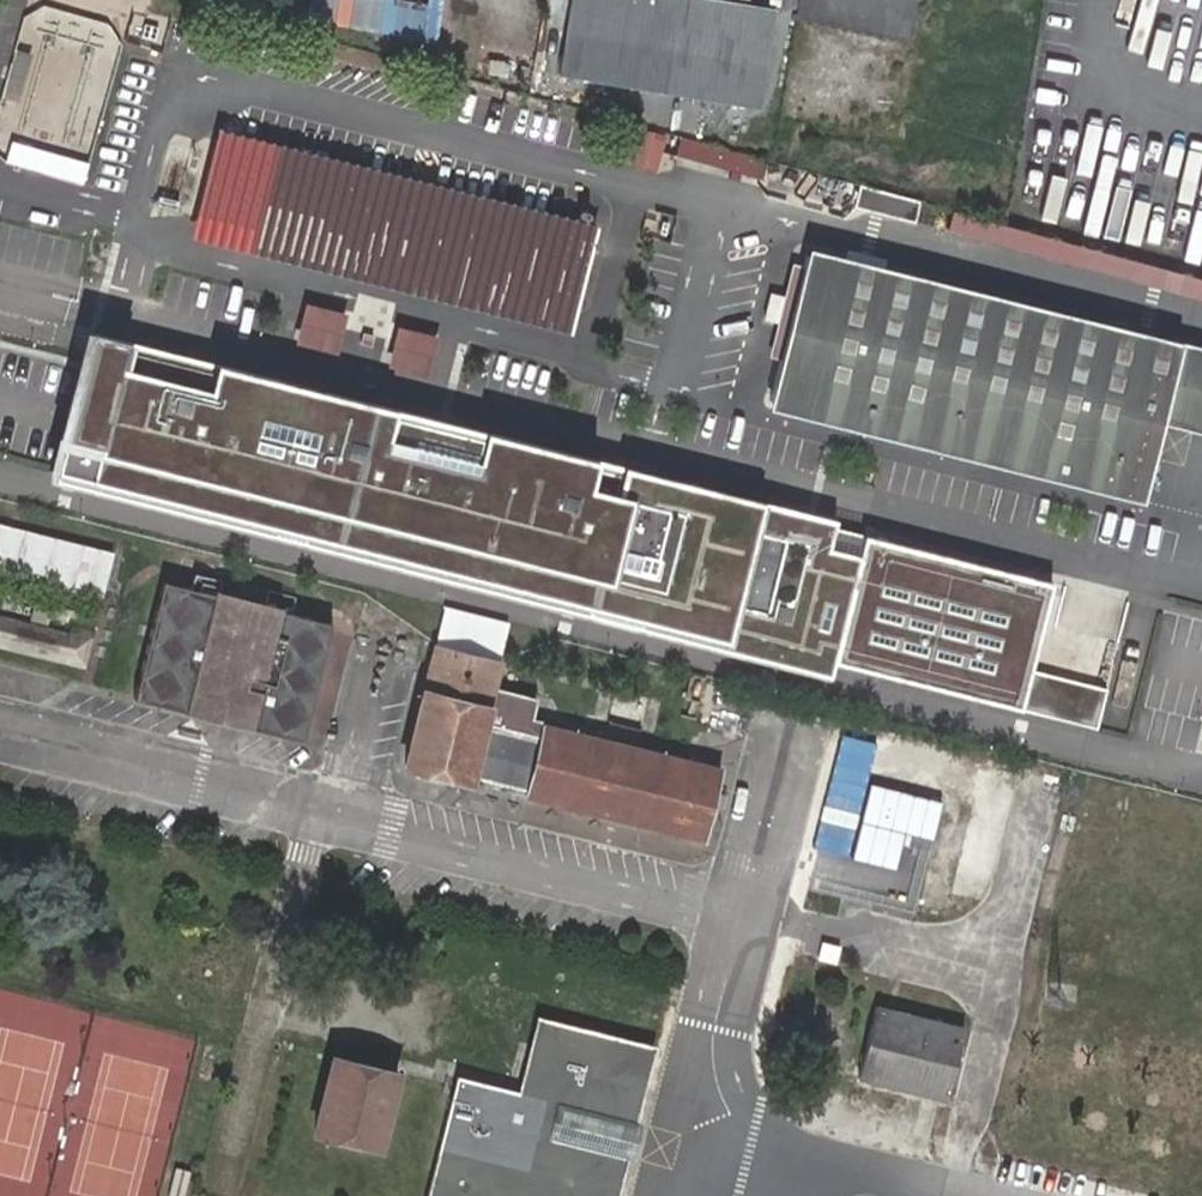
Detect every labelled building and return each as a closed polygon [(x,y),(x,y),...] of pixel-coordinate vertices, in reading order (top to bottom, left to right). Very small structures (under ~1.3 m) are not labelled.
[(738,0),(568,0),(555,75),(757,107),(773,6),(738,0)] [(215,139),(595,234),(598,223),(560,214),(217,127),(215,139)] [(630,165),(654,170),(663,133),(640,128),(638,135),(630,165)] [(764,160),(681,137),(677,151),(761,174),(764,160)] [(196,214),(576,309),(595,234),(215,139),(196,214)] [(920,203),(860,186),(854,208),(915,225),(920,203)] [(949,211),(945,231),(1201,295),(1201,275),(949,211)] [(570,332),(576,309),(196,214),(190,236),(570,332)] [(1201,423),(1201,357),(805,258),(769,399),(1144,492),(1164,413),(1201,423)] [(294,343),(337,353),(346,312),(305,302),(294,343)] [(386,366),(428,376),(438,336),(396,325),(386,366)] [(835,524),(77,328),(54,414),(38,476),(830,681),(834,664),(1093,731),(1106,694),(1029,673),(1051,589),(833,532),(835,524)] [(999,483),(1003,466),(875,434),(871,451),(999,483)] [(101,597),(112,552),(0,524),(0,572),(101,597)] [(332,624),(163,581),(134,698),(200,715),(206,693),(241,701),(235,724),(302,741),(332,624)] [(405,765),(702,840),(720,768),(542,723),(538,735),(538,737),(486,724),(487,722),(491,704),(495,689),(501,665),(435,648),(405,765)] [(486,724),(538,737),(538,735),(542,723),(530,720),(536,699),(495,689),(491,704),(487,722),(486,724)] [(857,1077),(946,1099),(963,1028),(875,1006),(857,1077)] [(537,1018),(521,1080),(637,1112),(652,1046),(537,1018)] [(396,1073),(332,1057),(314,1131),(378,1146),(396,1073)] [(519,1092),(456,1076),(426,1195),(518,1195),(529,1153),(515,1149),(523,1117),(537,1120),(543,1097),(519,1092)] [(519,1092),(543,1097),(537,1120),(523,1117),(515,1149),(529,1153),(518,1195),(530,1195),(541,1150),(622,1170),(637,1112),(521,1080),(519,1092)] [(530,1195),(616,1195),(622,1170),(541,1150),(530,1195)]
